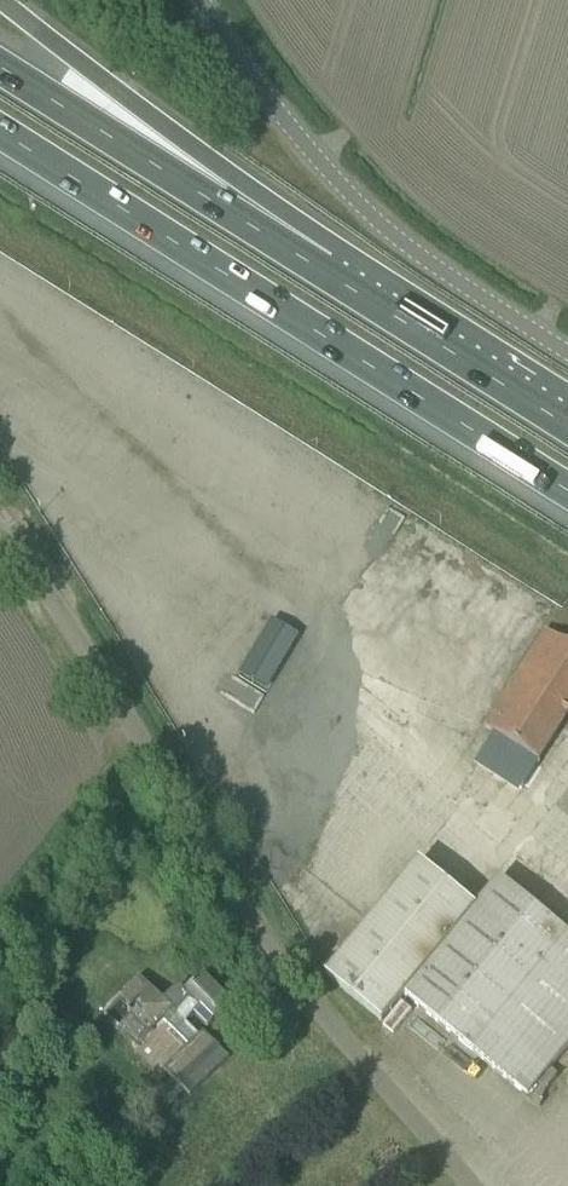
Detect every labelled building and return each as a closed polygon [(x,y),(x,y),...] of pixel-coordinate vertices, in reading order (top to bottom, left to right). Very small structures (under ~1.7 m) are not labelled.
[(266,690),(297,636),(271,621),(240,675),(266,690)] [(477,762),(500,776),(521,789),(558,731),(567,714),(567,645),(544,630),(531,650),(483,726),(494,733),(477,762)] [(381,1022),(403,995),(475,908),(419,862),(325,976),(381,1022)] [(403,995),(527,1097),(539,1082),(547,1088),(557,1077),(548,1070),(567,1046),(567,935),(499,878),(475,908),(403,995)] [(131,1013),(119,1025),(138,1045),(163,1019),(189,1045),(198,1035),(186,1023),(195,1014),(208,1027),(230,1005),(203,978),(186,995),(179,987),(164,1002),(138,977),(119,997),(131,1009),(128,1011),(131,1013)] [(419,1023),(417,1056),(426,1057),(428,1024),(419,1023)]
